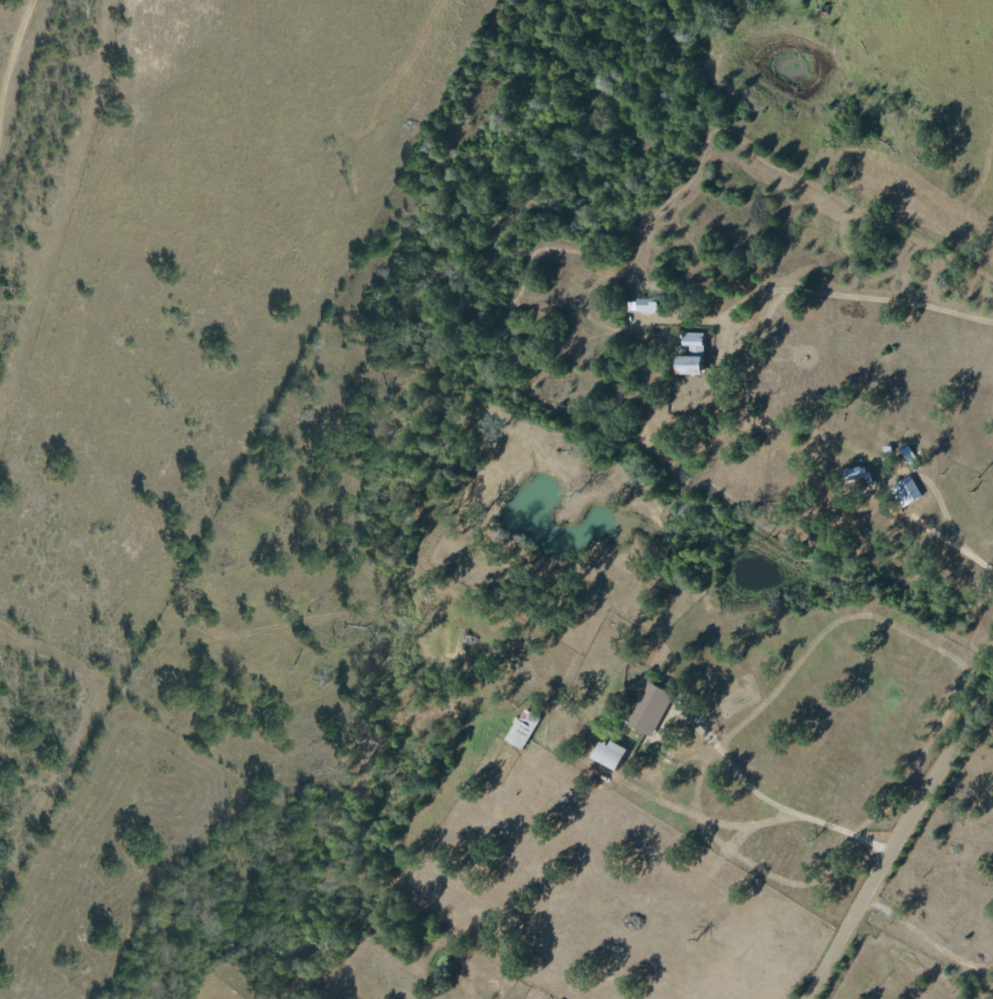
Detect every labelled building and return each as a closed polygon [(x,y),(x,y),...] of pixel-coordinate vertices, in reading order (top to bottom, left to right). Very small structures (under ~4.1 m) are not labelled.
[(655,312),(656,299),(635,299),(635,312),(655,312)] [(701,332),(681,332),(681,345),(688,345),(688,355),(673,355),(673,374),(700,374),(701,332)] [(864,465),(845,470),(848,482),(868,477),(864,465)] [(901,508),(921,496),(909,476),(889,488),(901,508)] [(671,694),(643,682),(624,725),(651,737),(671,694)] [(588,759),(615,770),(623,747),(607,741),(606,745),(596,741),(588,759)]
